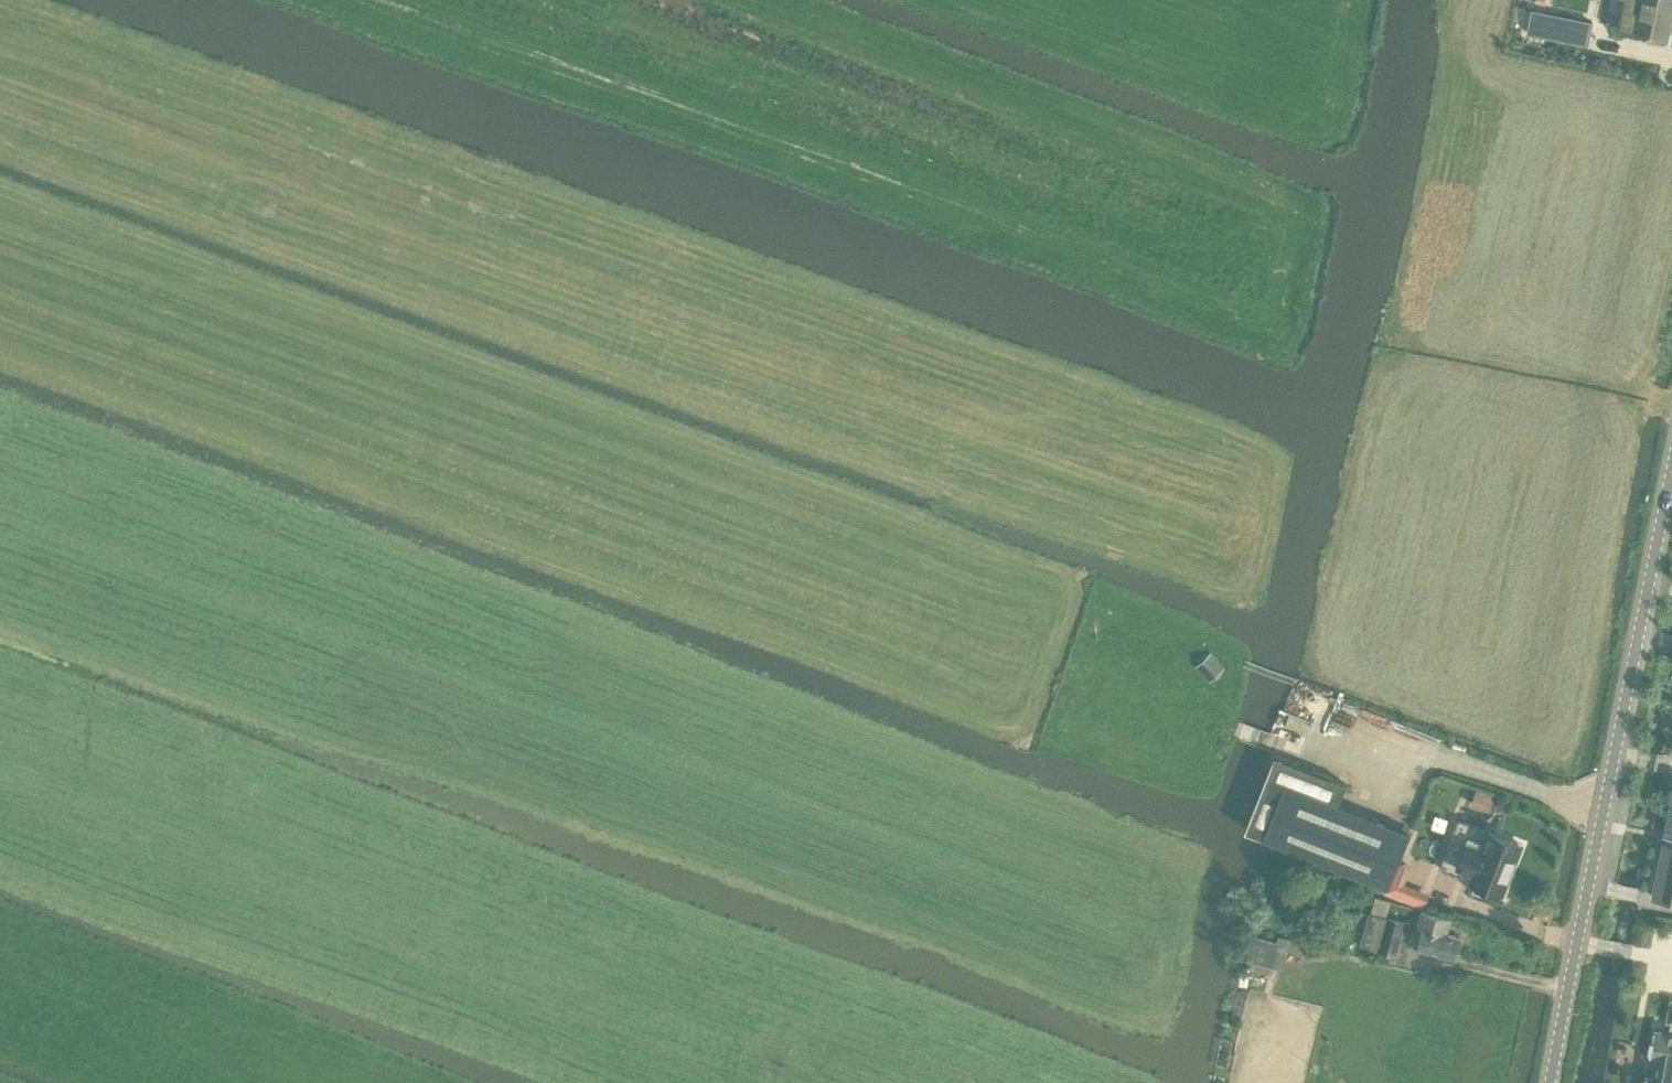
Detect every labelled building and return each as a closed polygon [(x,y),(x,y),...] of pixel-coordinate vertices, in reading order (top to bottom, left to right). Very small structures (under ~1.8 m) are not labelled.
[(1605,23),(1647,32),(1647,34),(1668,38),(1671,19),(1671,0),(1610,0),(1605,23)] [(1533,10),(1529,33),(1588,44),(1592,21),(1533,10)] [(1208,654),(1199,663),(1213,678),(1223,670),(1208,654)] [(1304,765),(1275,754),(1270,765),(1246,828),(1265,835),(1388,884),(1409,831),(1339,803),(1347,783),(1304,765)] [(1440,866),(1476,881),(1472,890),(1487,897),(1491,887),(1503,892),(1524,843),(1460,817),(1440,866)] [(1663,840),(1658,867),(1671,870),(1671,842),(1663,840)] [(1658,867),(1652,894),(1671,898),(1671,870),(1658,867)] [(1456,955),(1462,936),(1448,932),(1452,916),(1422,908),(1413,943),(1456,955)] [(1396,954),(1406,921),(1371,911),(1362,945),(1396,954)] [(1644,1082),(1671,1082),(1671,999),(1668,1020),(1671,1020),(1669,1031),(1654,1028),(1649,1052),(1660,1054),(1658,1067),(1656,1075),(1645,1073),(1644,1082)]
